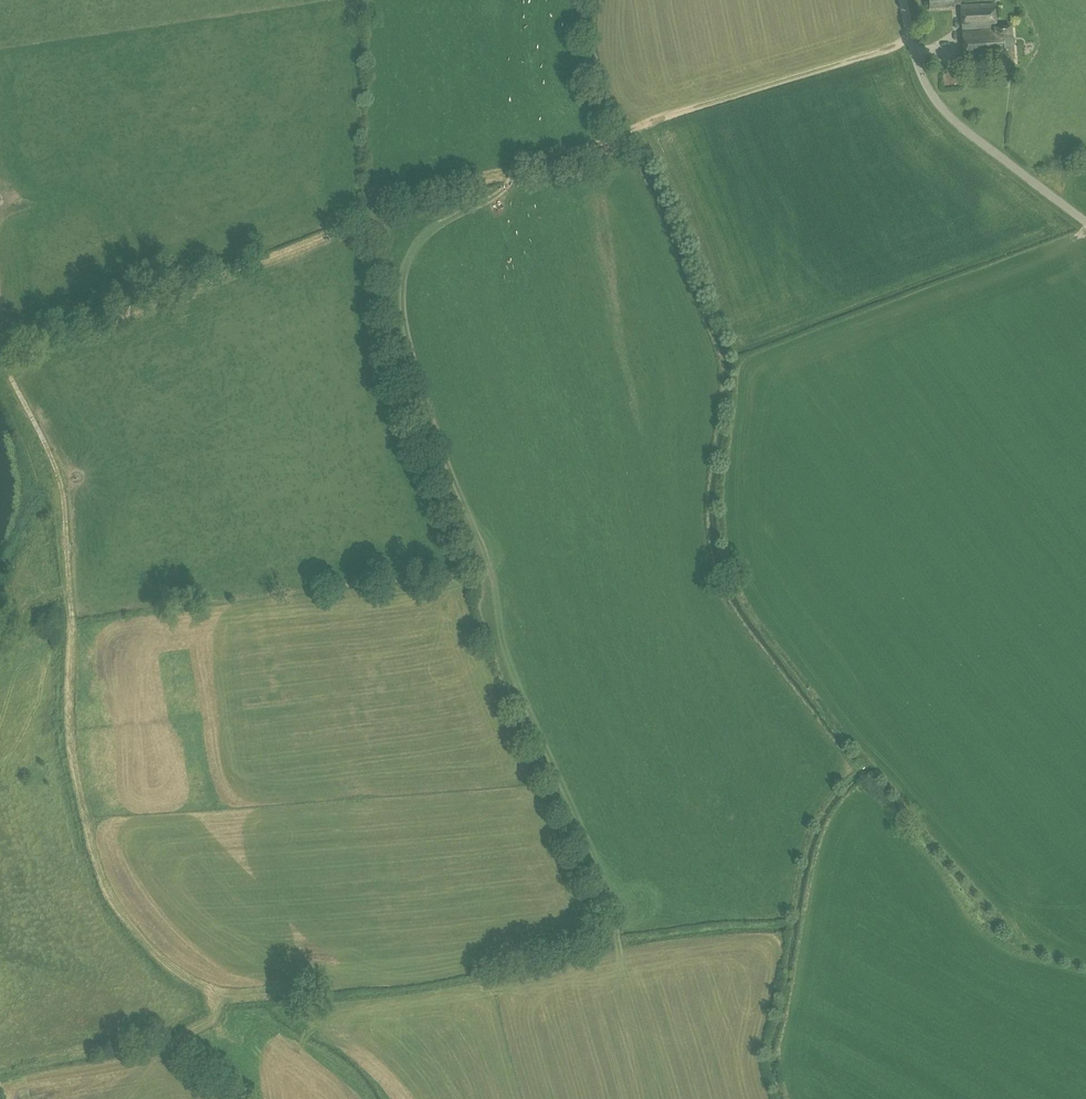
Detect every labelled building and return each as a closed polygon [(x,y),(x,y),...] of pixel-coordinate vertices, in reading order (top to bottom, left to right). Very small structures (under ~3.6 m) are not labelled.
[(930,10),(955,8),(954,0),(930,0),(930,10)] [(1014,60),(1012,26),(997,27),(995,3),(961,5),(965,62),(997,60),(998,61),(1014,60)] [(948,80),(949,87),(964,85),(963,78),(948,80)]
